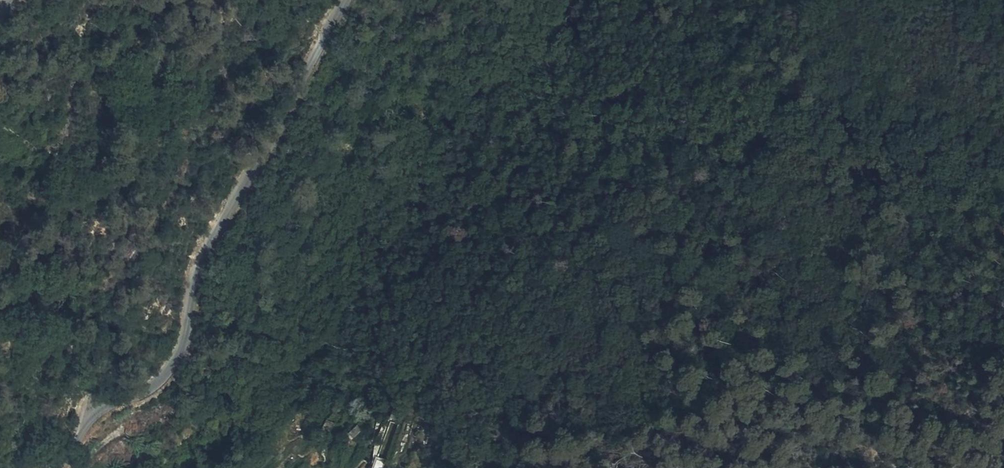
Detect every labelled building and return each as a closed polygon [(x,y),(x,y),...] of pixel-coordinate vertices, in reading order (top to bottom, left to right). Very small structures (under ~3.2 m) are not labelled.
[(286,457),(277,467),(287,467),(292,462),(286,457)]
